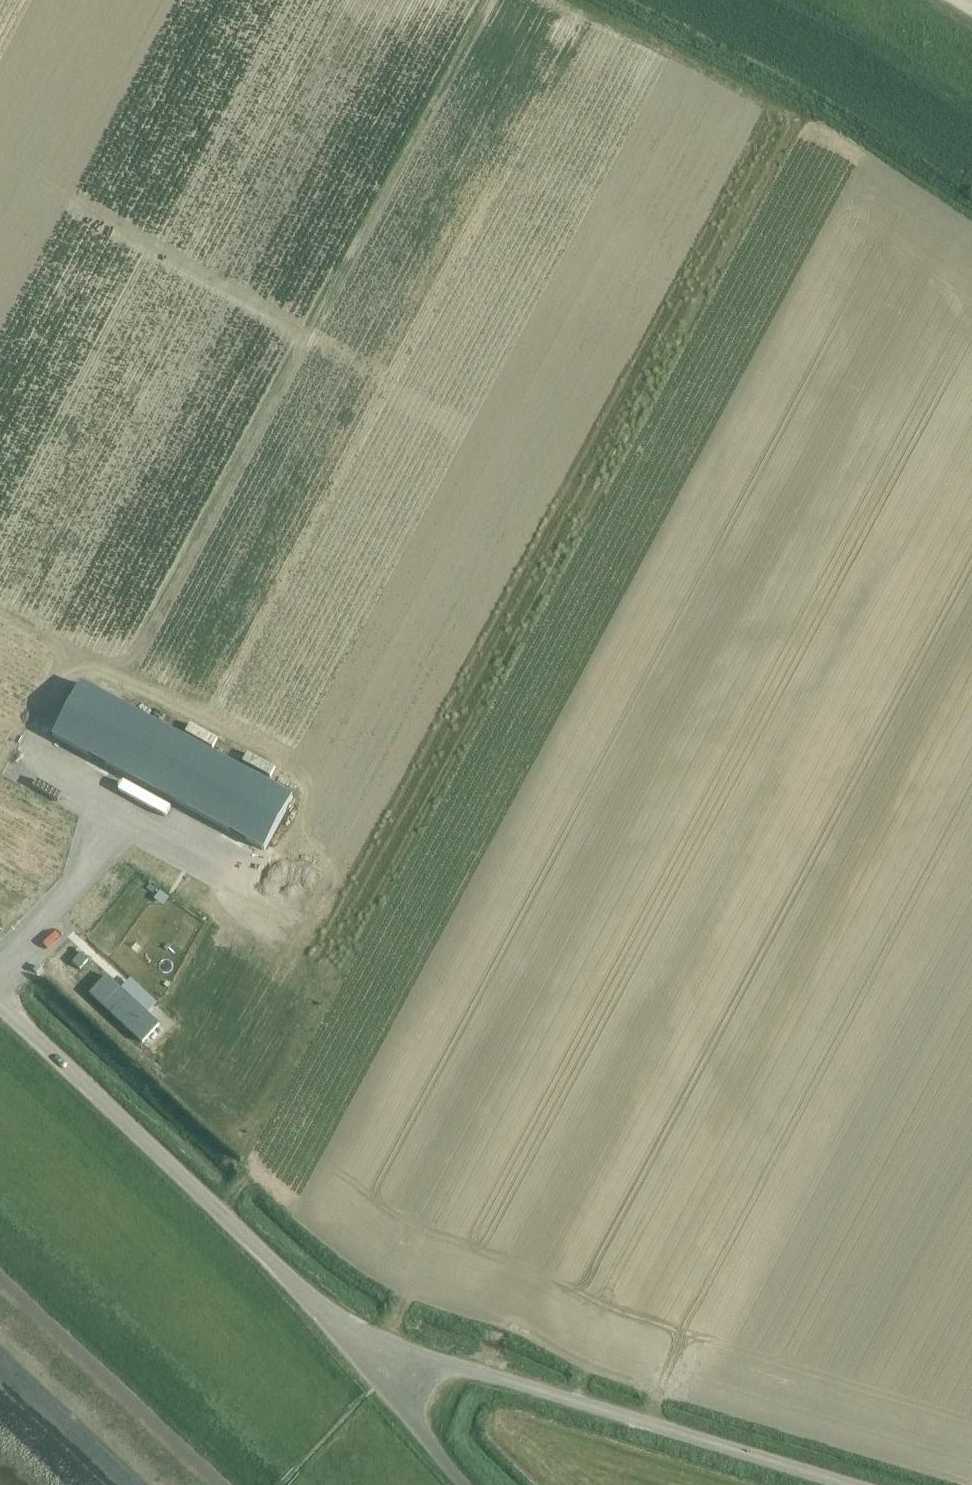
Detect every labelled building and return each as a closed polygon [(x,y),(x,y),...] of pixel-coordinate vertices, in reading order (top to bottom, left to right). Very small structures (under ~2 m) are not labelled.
[(80,685),(52,737),(264,851),(292,799),(80,685)]
